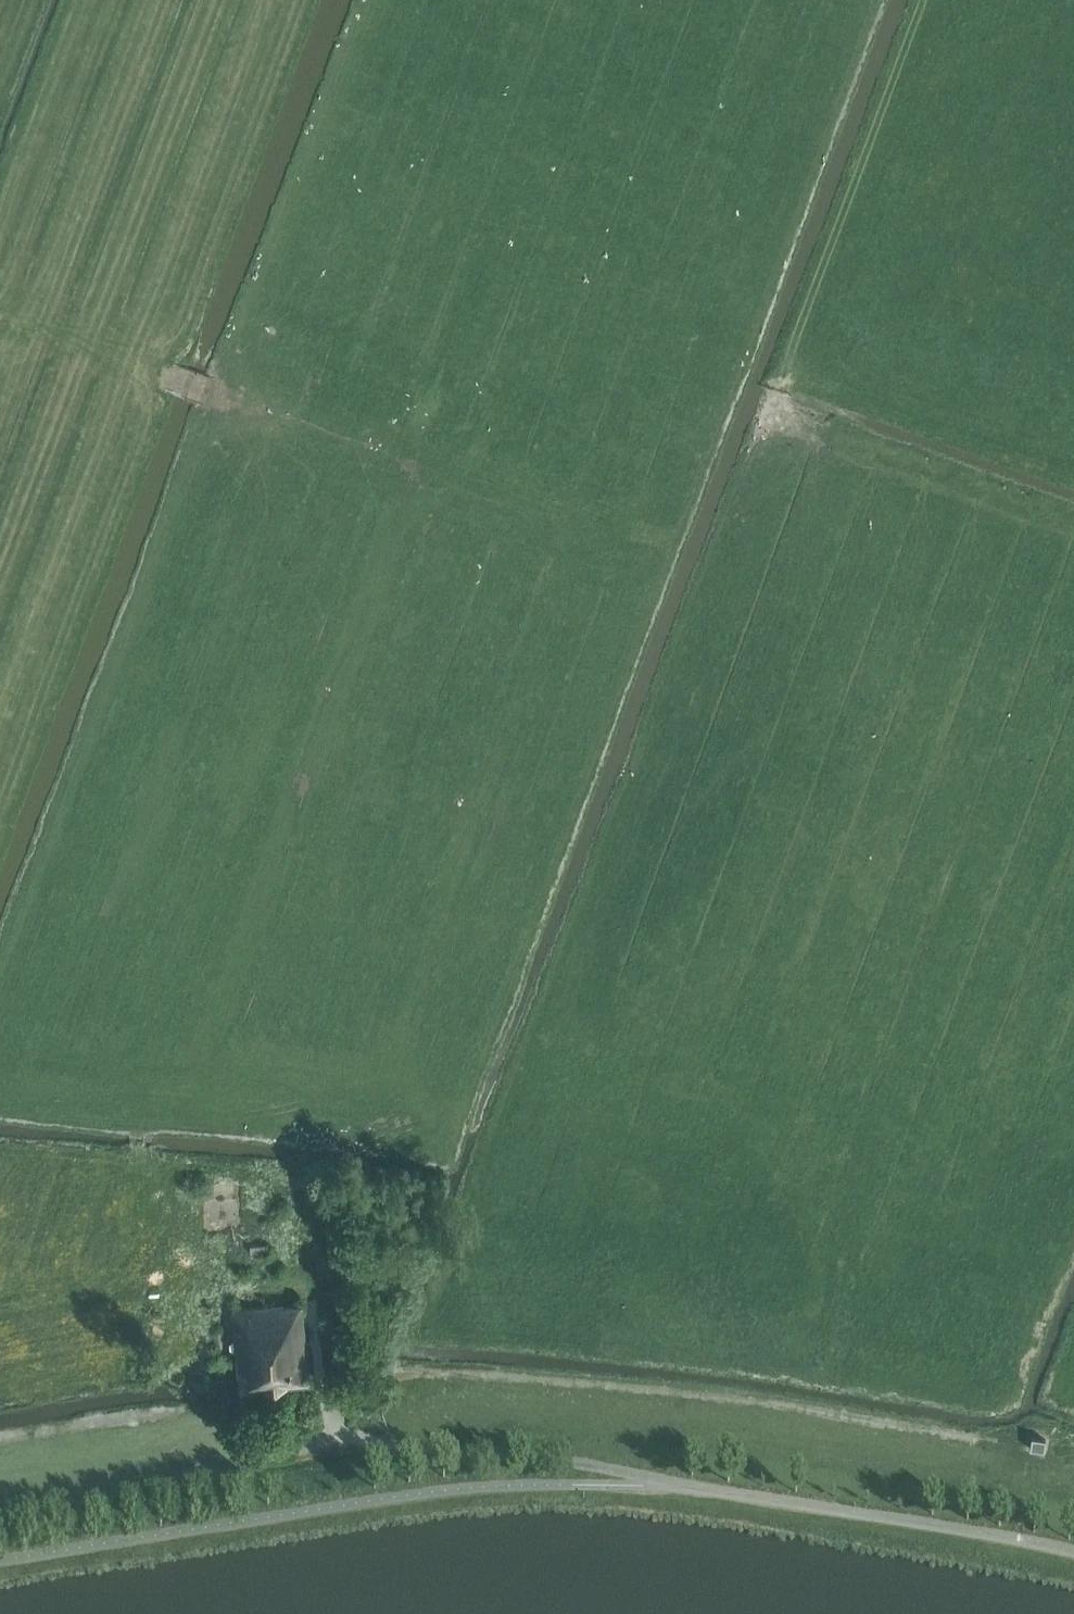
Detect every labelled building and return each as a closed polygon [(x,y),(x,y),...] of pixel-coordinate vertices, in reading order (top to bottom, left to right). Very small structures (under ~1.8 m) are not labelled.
[(240,1390),(308,1383),(300,1306),(282,1308),(282,1305),(232,1310),(240,1390)] [(1045,1438),(1031,1436),(1029,1448),(1044,1450),(1045,1438)]
